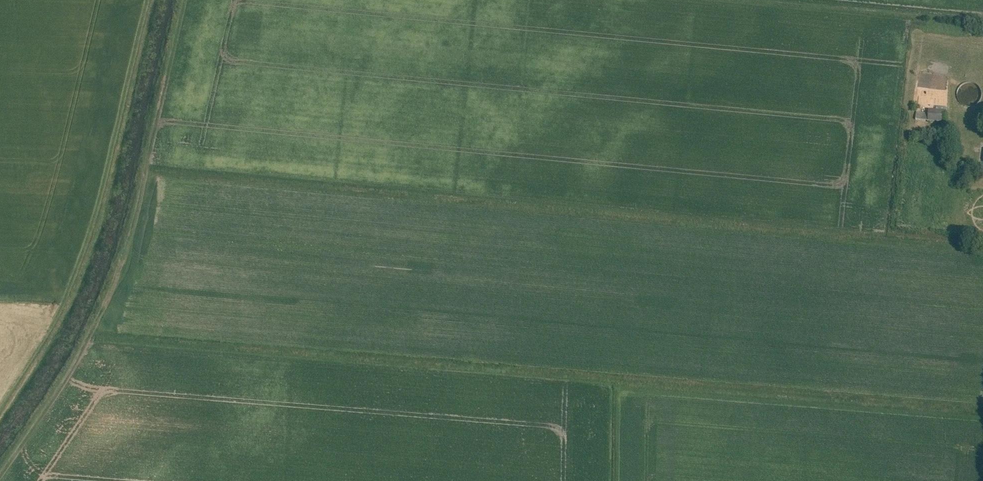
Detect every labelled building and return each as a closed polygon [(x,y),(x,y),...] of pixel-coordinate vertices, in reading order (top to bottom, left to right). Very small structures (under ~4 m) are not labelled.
[(907,119),(945,122),(946,109),(908,106),(907,119)]
